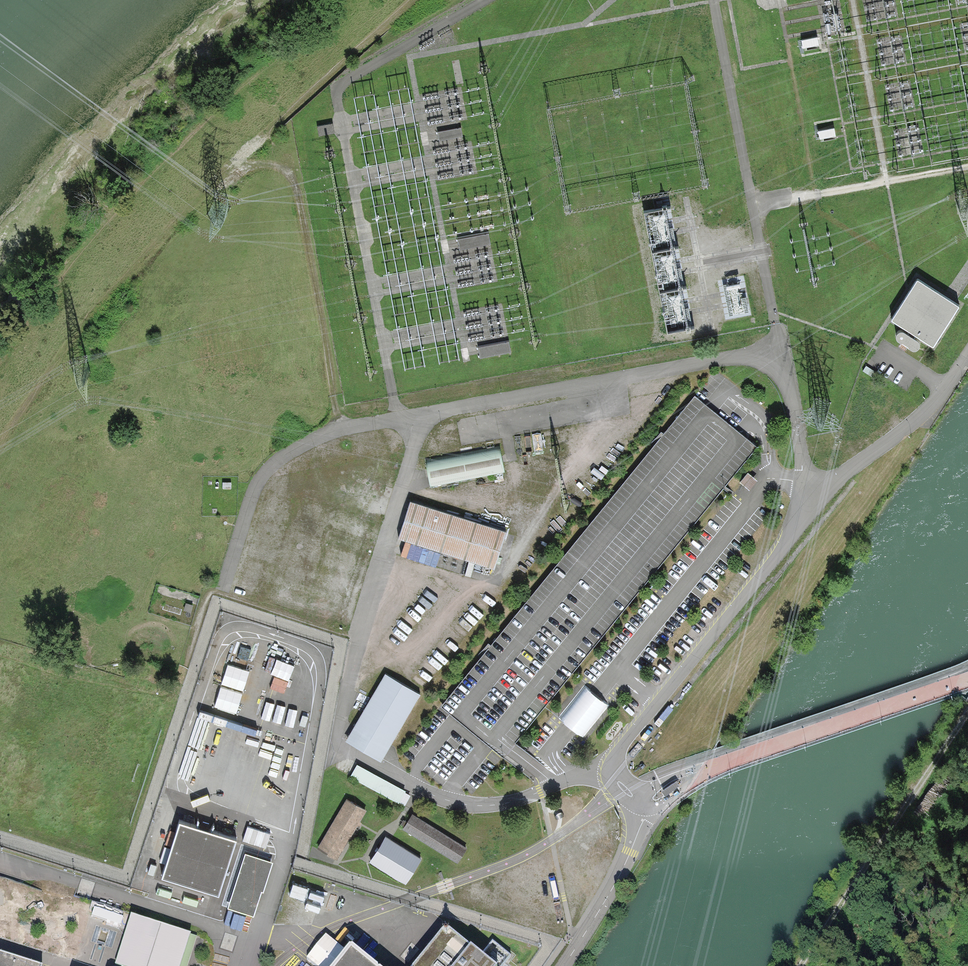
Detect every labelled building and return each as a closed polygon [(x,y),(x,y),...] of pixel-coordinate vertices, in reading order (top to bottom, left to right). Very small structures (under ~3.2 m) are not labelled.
[(821,138),(837,135),(834,124),(819,127),(821,138)] [(947,299),(916,279),(906,293),(890,319),(931,345),(957,306),(953,303),(947,299)] [(662,292),(667,320),(683,316),(681,307),(676,308),(675,300),(669,301),(667,291),(662,292)] [(667,320),(669,332),(692,328),(691,317),(667,320)] [(510,342),(478,349),(481,360),(512,353),(510,342)] [(499,447),(425,462),(430,487),(504,473),(499,447)] [(748,470),(741,480),(751,486),(758,477),(748,470)] [(505,528),(410,499),(399,535),(494,564),(505,528)] [(284,694),(296,662),(280,656),(268,688),(284,694)] [(215,707),(238,713),(249,667),(226,661),(215,707)] [(419,692),(385,672),(347,738),(381,757),(419,692)] [(266,700),(262,717),(296,725),(300,708),(289,706),(289,705),(266,700)] [(308,715),(302,714),(299,724),(305,726),(308,715)] [(207,739),(226,743),(229,731),(195,724),(188,757),(203,760),(207,739)] [(406,789),(358,762),(351,775),(399,801),(404,804),(410,794),(405,791),(406,789)] [(366,807),(346,796),(317,846),(337,858),(366,807)] [(466,847),(412,812),(402,828),(456,863),(466,847)] [(420,856),(385,835),(381,842),(370,860),(405,881),(420,856)] [(273,859),(244,851),(228,905),(254,914),(262,889),(264,890),(273,859)] [(10,897),(5,883),(0,884),(0,901),(10,897)] [(126,919),(127,907),(113,906),(112,918),(126,919)] [(131,914),(116,964),(123,965),(181,965),(191,932),(131,914)] [(446,931),(417,965),(488,965),(446,931)] [(349,952),(337,965),(366,965),(349,952)]
